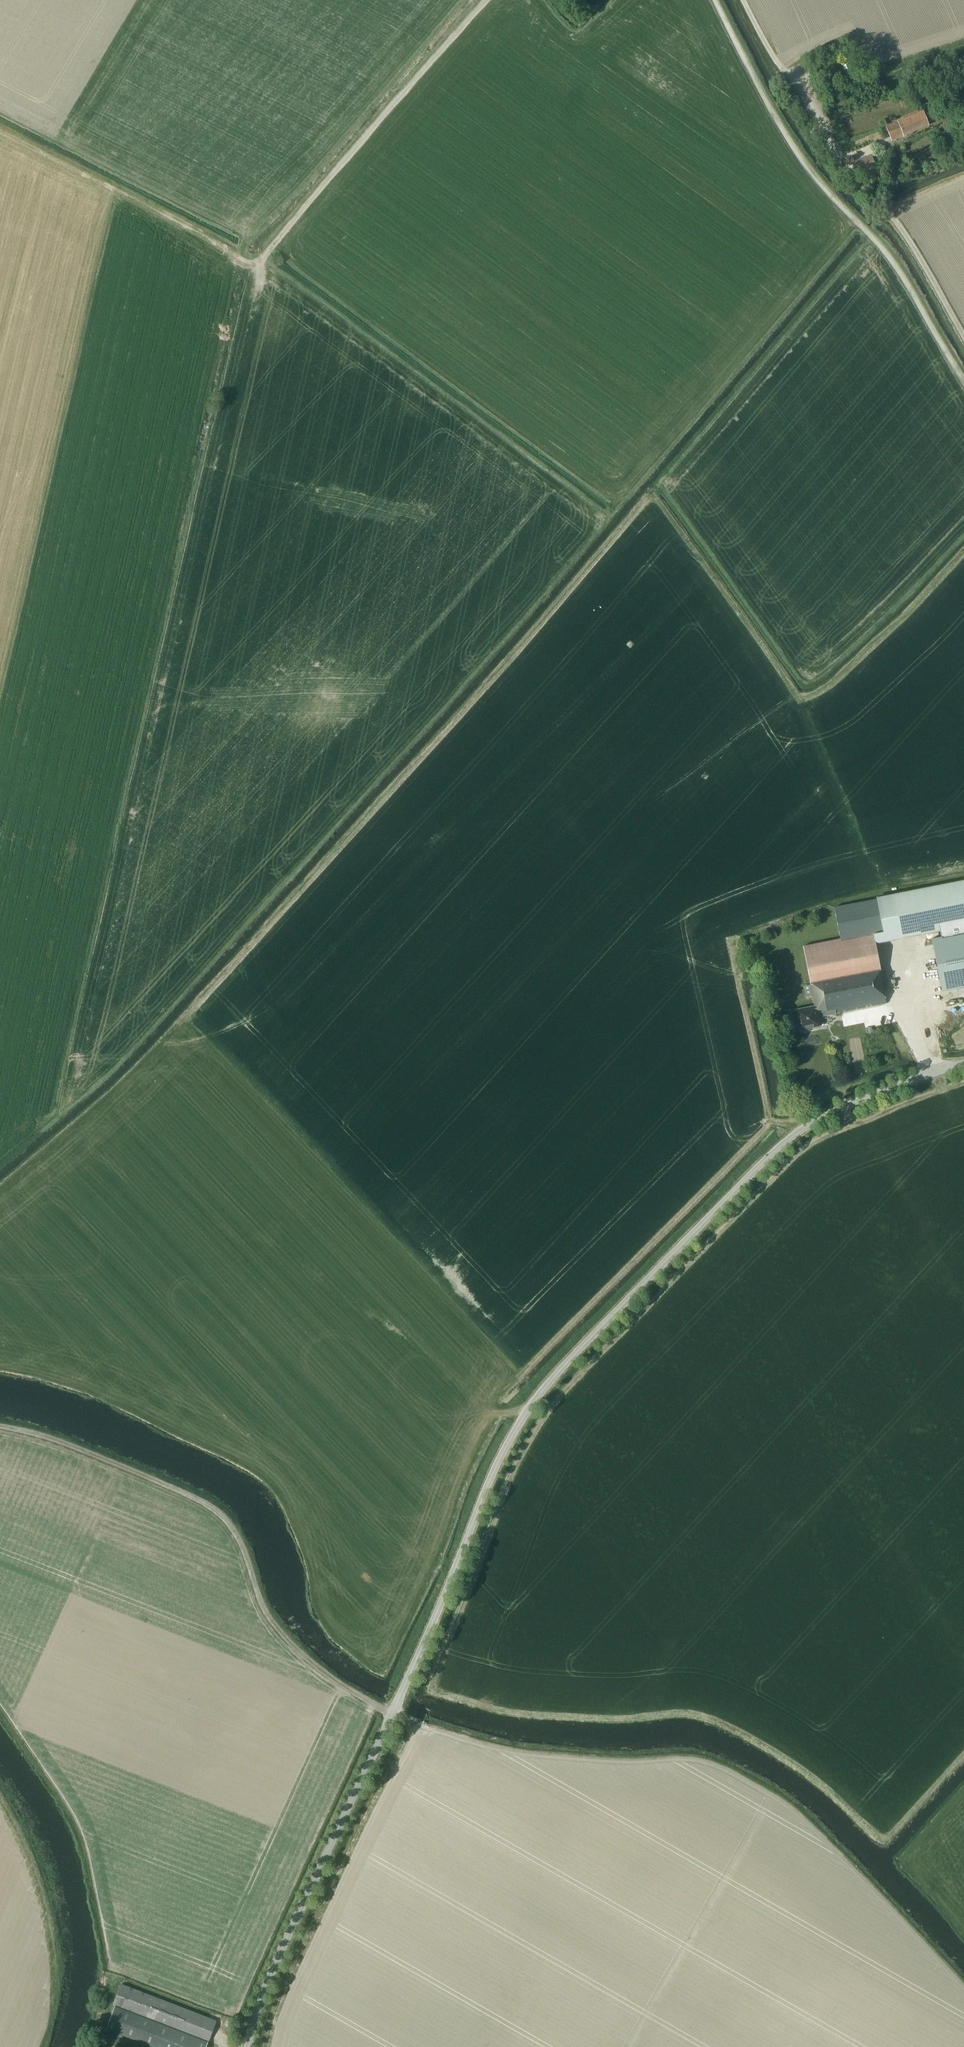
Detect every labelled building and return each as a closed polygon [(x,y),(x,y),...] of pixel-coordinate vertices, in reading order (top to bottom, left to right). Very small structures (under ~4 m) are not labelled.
[(903,135),(927,125),(922,111),(897,121),(898,122),(887,126),(892,140),(903,135)] [(857,175),(876,167),(871,156),(852,163),(857,175)] [(892,894),(901,939),(930,933),(941,986),(963,982),(963,880),(892,894)] [(835,1012),(886,1002),(881,970),(880,970),(875,942),(873,933),(883,932),(877,899),(834,908),(840,939),(803,946),(815,1006),(796,1010),(800,1029),(819,1026),(816,1013),(823,1012),(824,1015),(836,1013),(835,1012)] [(936,1036),(949,1030),(947,1025),(934,1031),(936,1036)] [(121,1983),(113,2003),(209,2041),(217,2020),(121,1983)] [(106,2028),(154,2046),(206,2046),(208,2042),(115,2005),(106,2028)]
